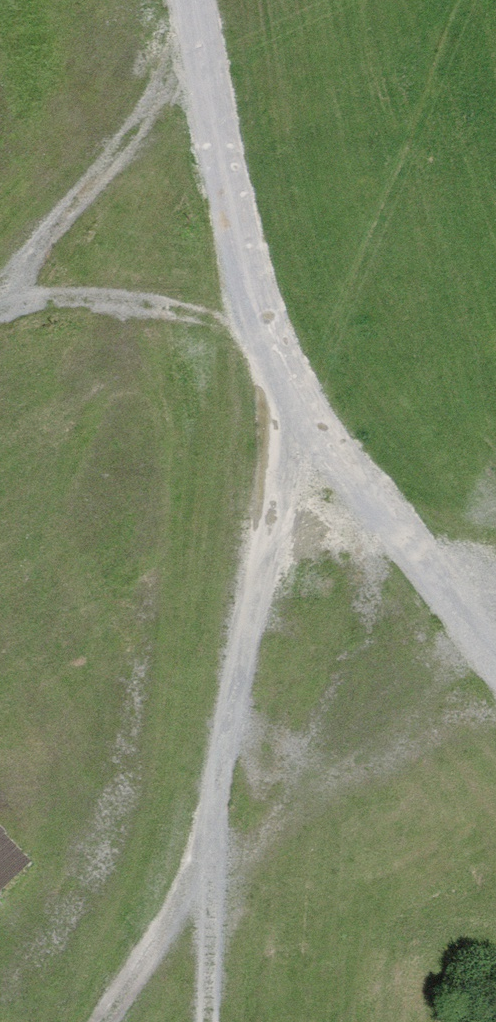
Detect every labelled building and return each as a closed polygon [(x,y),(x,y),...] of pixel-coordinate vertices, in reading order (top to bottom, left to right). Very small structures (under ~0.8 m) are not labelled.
[(38,864),(0,826),(0,903),(38,864)]
